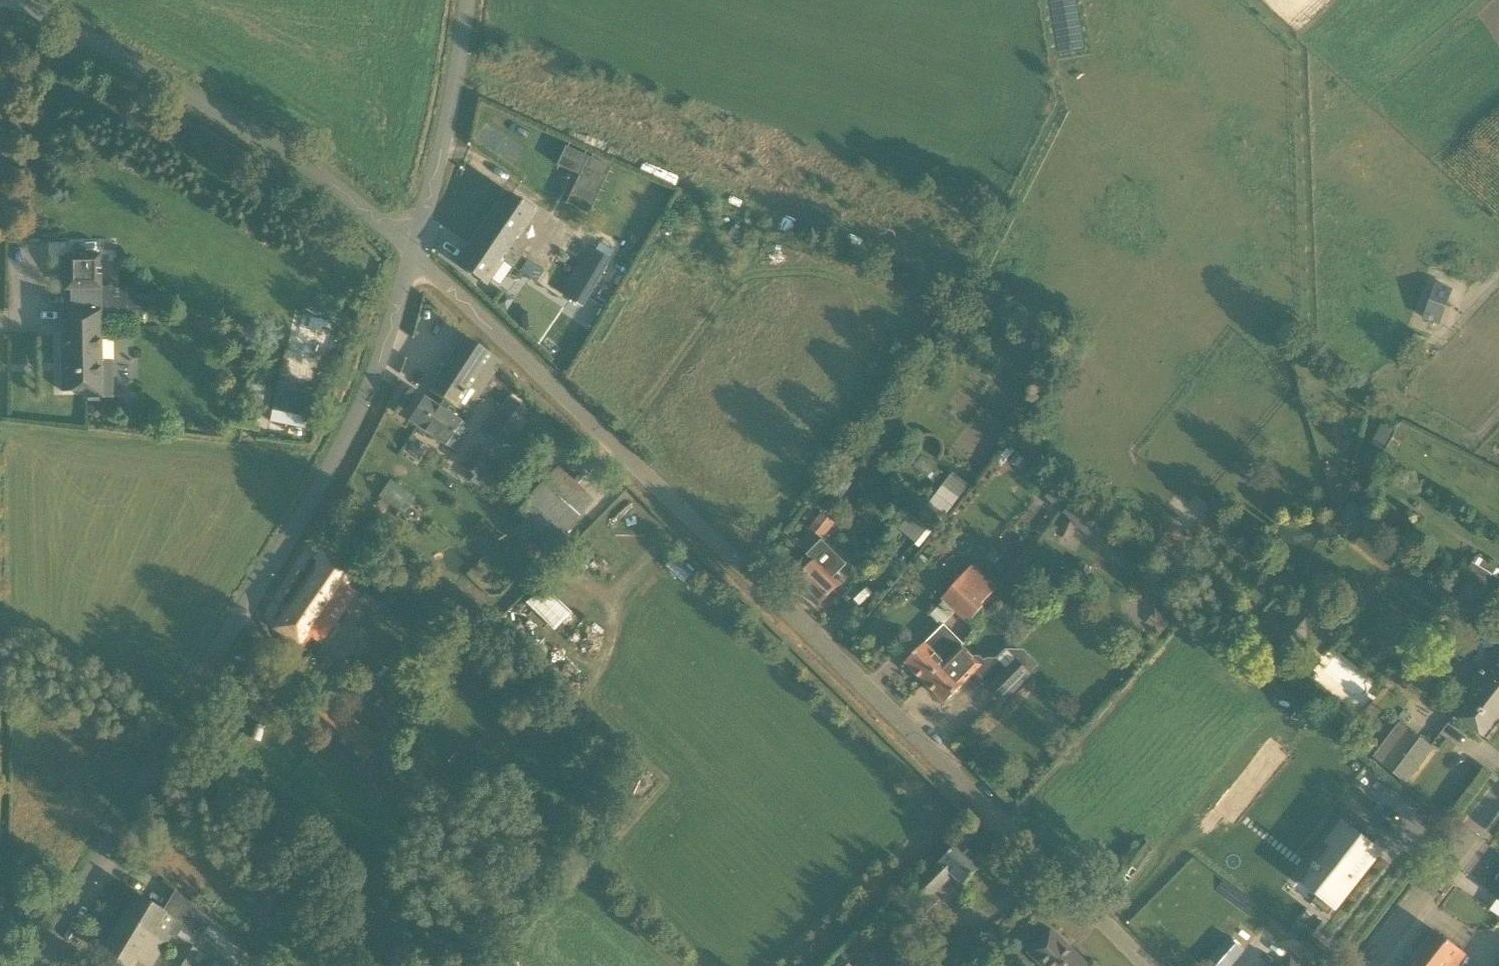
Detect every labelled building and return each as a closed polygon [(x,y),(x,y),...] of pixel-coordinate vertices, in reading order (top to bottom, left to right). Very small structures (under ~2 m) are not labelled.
[(561,155),(556,164),(578,175),(574,184),(570,193),(566,201),(588,212),(592,203),(596,194),(600,185),(605,176),(609,167),(587,157),(565,146),(561,155)] [(506,193),(457,264),(485,283),(497,267),(502,260),(512,267),(520,255),(526,247),(516,239),(534,212),(523,204),(506,193)] [(599,246),(594,254),(607,261),(611,253),(599,246)] [(582,305),(607,261),(594,254),(586,249),(561,293),(582,305)] [(65,269),(61,269),(61,279),(65,279),(66,290),(70,289),(100,289),(100,286),(100,254),(85,255),(65,255),(65,269)] [(1436,284),(1423,319),(1441,325),(1453,291),(1436,284)] [(85,397),(102,397),(101,318),(135,318),(135,296),(134,286),(118,286),(100,286),(100,289),(70,289),(70,311),(60,312),(62,392),(85,391),(85,397)] [(465,414),(490,378),(501,361),(463,336),(428,390),(465,414)] [(408,420),(424,432),(445,445),(456,452),(471,429),(461,422),(440,408),(423,397),(408,420)] [(495,444),(520,412),(504,400),(479,432),(495,444)] [(314,419),(272,411),(269,422),(312,430),(314,419)] [(482,480),(494,465),(475,450),(463,465),(482,480)] [(547,545),(591,500),(554,465),(510,510),(547,545)] [(388,481),(381,497),(402,507),(410,491),(388,481)] [(960,497),(944,485),(916,522),(932,534),(960,497)] [(839,585),(833,579),(841,571),(847,565),(846,564),(822,540),(806,555),(813,562),(794,582),(818,606),(832,592),(839,585)] [(354,572),(342,563),(325,552),(273,628),(285,636),(277,648),(294,659),(354,572)] [(1478,558),(1466,579),(1498,599),(1498,571),(1478,558)] [(972,566),(941,600),(956,615),(965,623),(997,589),(972,566)] [(1298,606),(1281,628),(1267,617),(1244,645),(1279,673),(1302,644),(1313,652),(1330,632),(1298,606)] [(905,663),(925,683),(963,646),(941,626),(940,628),(919,649),(905,663)] [(963,646),(925,683),(945,703),(959,689),(973,674),(988,688),(1007,669),(998,659),(987,659),(985,661),(980,656),(974,657),(963,646)] [(1001,701),(1038,664),(1025,651),(1017,660),(1017,659),(1007,669),(988,688),(1001,701)] [(1475,687),(1479,690),(1458,718),(1469,726),(1485,738),(1498,720),(1498,656),(1475,687)] [(378,716),(405,683),(387,669),(360,701),(378,716)] [(322,693),(301,719),(358,767),(380,741),(322,693)] [(1432,748),(1416,736),(1399,724),(1373,757),(1390,770),(1406,782),(1432,748)] [(1331,848),(1297,889),(1313,902),(1312,903),(1329,918),(1366,873),(1365,872),(1388,844),(1383,840),(1384,838),(1356,815),(1329,847),(1331,848)] [(1126,883),(1153,847),(1142,839),(1125,863),(1127,864),(1118,877),(1126,883)] [(935,895),(954,876),(963,885),(983,865),(960,842),(940,862),(940,863),(920,883),(896,905),(915,927),(941,902),(935,895)] [(1489,892),(1498,900),(1498,879),(1489,892)] [(280,894),(261,916),(278,932),(284,925),(298,910),(280,894)] [(123,917),(165,942),(169,936),(152,926),(162,910),(136,895),(123,917)] [(192,906),(181,924),(201,936),(210,921),(192,906)] [(107,965),(108,965),(147,965),(148,965),(150,965),(156,956),(160,950),(164,943),(165,942),(123,917),(101,953),(111,959),(107,965)] [(1088,965),(1051,930),(1028,954),(1040,965),(1088,965)] [(1465,955),(1450,943),(1434,931),(1407,965),(1456,965),(1465,955)] [(1205,964),(1207,965),(1230,965),(1244,951),(1229,937),(1205,964)] [(193,960),(203,965),(204,965),(208,958),(185,944),(180,952),(193,960)] [(180,952),(172,965),(189,965),(193,960),(180,952)] [(1305,963),(1292,954),(1283,965),(1309,965),(1305,963)]
